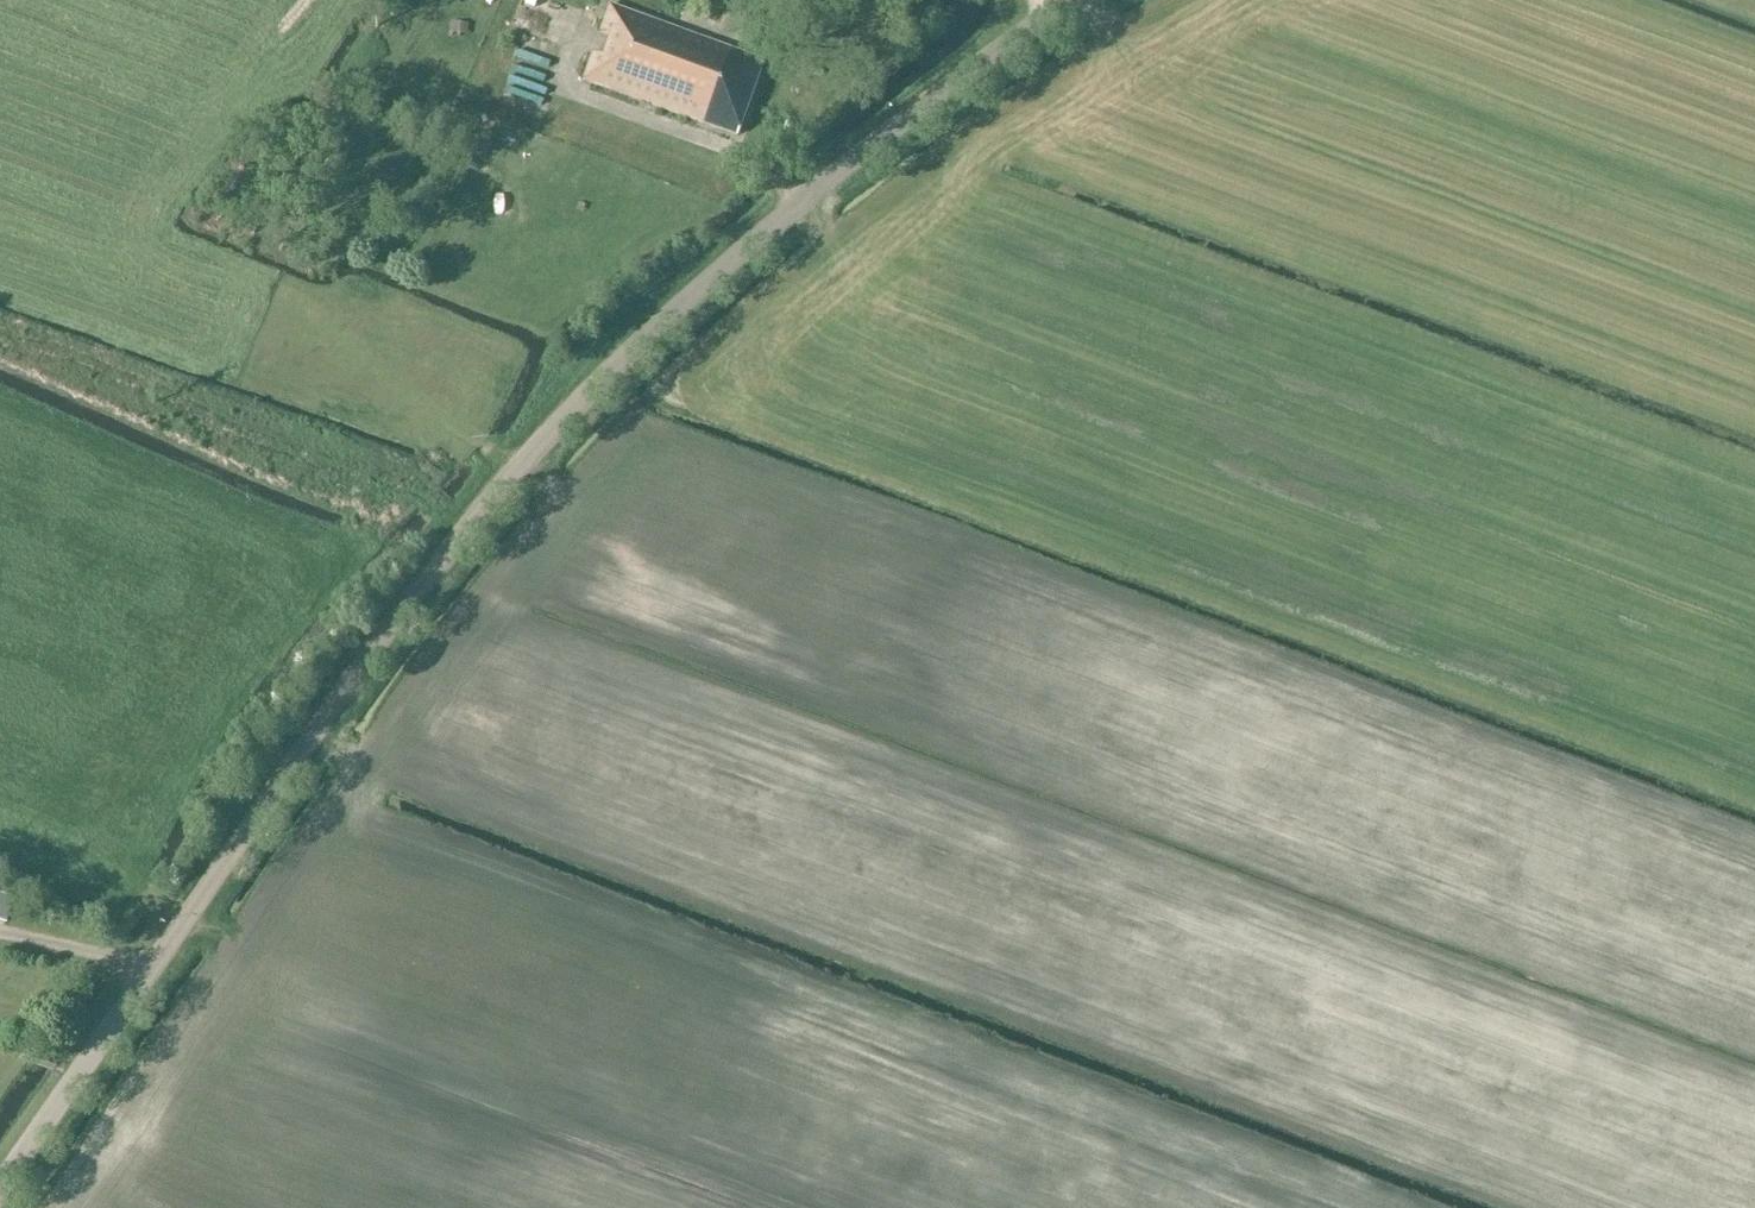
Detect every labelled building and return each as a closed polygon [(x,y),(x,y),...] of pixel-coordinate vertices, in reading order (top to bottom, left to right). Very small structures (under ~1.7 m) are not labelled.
[(583,82),(739,138),(766,62),(610,6),(600,33),(610,37),(602,58),(593,54),(583,82)] [(503,214),(501,192),(488,193),(490,215),(503,214)] [(5,925),(12,900),(0,896),(0,923),(5,925)]
